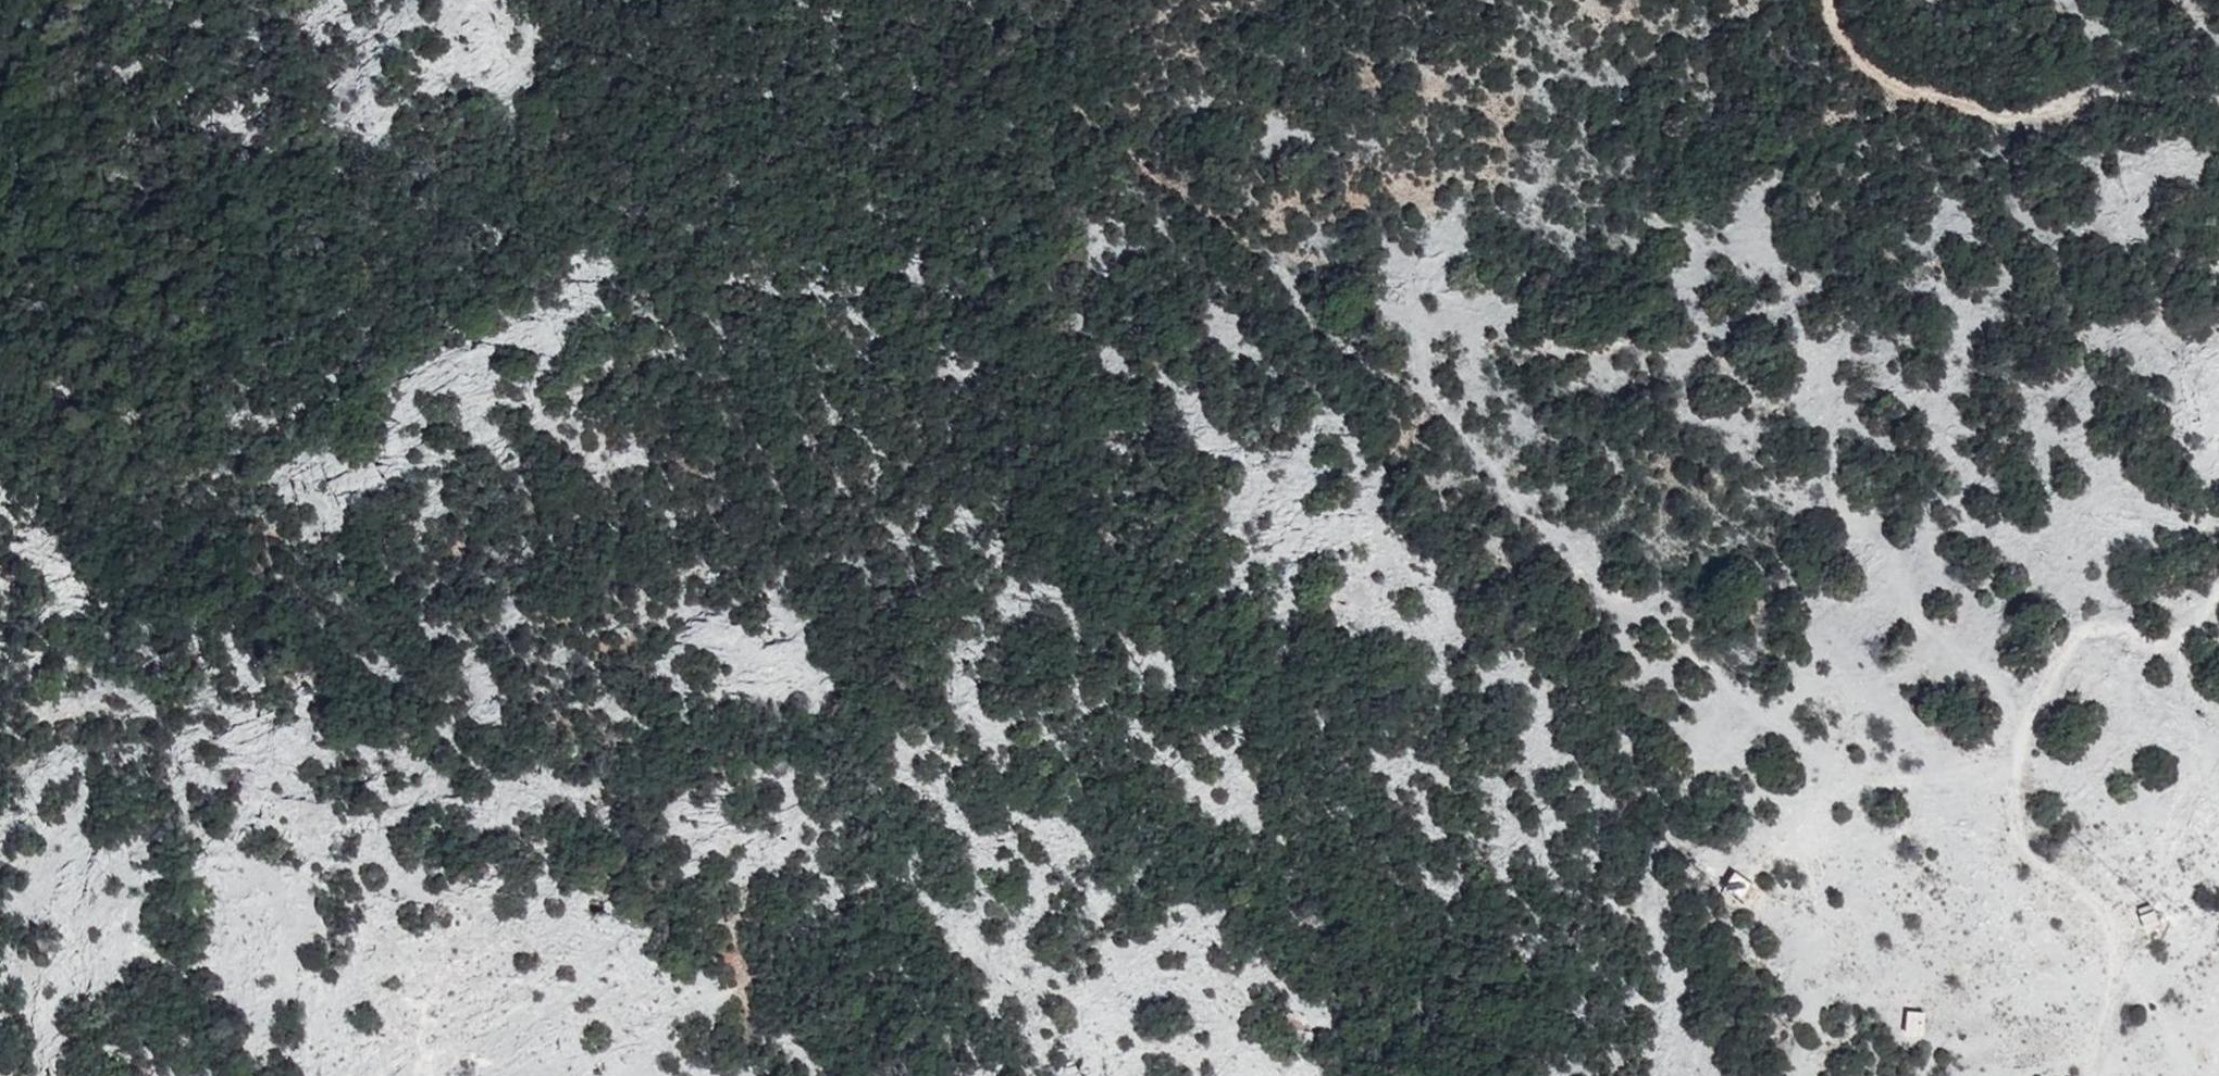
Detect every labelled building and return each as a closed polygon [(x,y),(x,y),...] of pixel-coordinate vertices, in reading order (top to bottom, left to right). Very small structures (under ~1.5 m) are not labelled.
[(2154,906),(2135,912),(2141,928),(2159,922),(2154,906)] [(1928,1011),(1906,1011),(1905,1035),(1927,1035),(1928,1011)]
